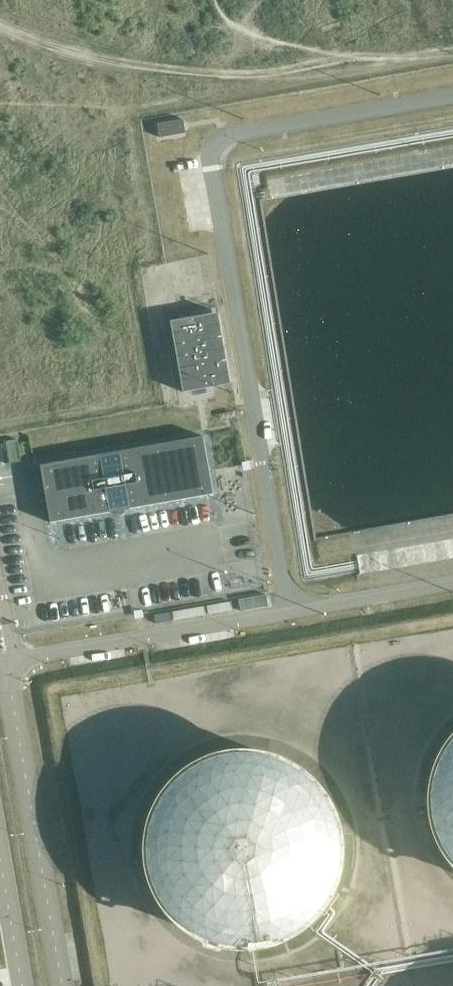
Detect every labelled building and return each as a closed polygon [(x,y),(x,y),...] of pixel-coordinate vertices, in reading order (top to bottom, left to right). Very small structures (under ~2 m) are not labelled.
[(163,135),(187,130),(184,116),(160,121),(163,135)] [(218,311),(170,320),(183,391),(231,383),(218,311)] [(204,436),(41,465),(51,523),(116,511),(116,512),(116,513),(117,514),(118,515),(119,515),(120,515),(121,515),(122,515),(123,515),(124,514),(125,513),(125,512),(125,511),(125,510),(214,494),(204,436)] [(247,461),(242,462),(244,471),(249,470),(252,470),(250,461),(247,461)] [(438,762),(428,795),(430,831),(442,860),(452,873),(452,742),(438,762)] [(259,755),(209,759),(178,777),(154,804),(141,837),(140,873),(150,903),(171,932),(202,952),(234,960),(270,957),(302,942),(336,903),(346,869),(344,833),(321,789),(293,766),(259,755)]
